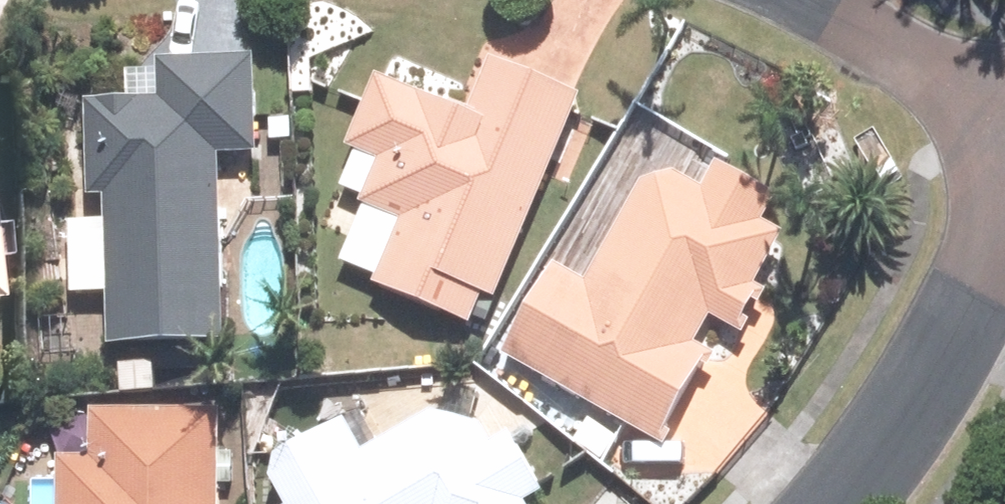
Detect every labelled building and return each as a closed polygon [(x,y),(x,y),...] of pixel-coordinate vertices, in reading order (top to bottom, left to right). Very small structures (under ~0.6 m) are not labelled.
[(481,334),(584,99),(493,59),(472,106),(391,70),(334,201),(364,214),(339,272),(481,334)] [(223,348),(221,150),(261,149),(261,66),(135,67),(136,104),(91,105),(91,193),(110,193),(110,226),(68,226),(69,307),(118,306),(118,349),(223,348)] [(503,361),(511,366),(498,391),(601,470),(624,427),(663,448),(709,363),(688,352),(708,316),(738,333),(789,239),(757,222),(770,197),(714,167),(701,192),(652,166),(593,275),(559,257),(503,361)] [(269,503),(542,503),(478,389),(372,449),(352,414),(282,453),(269,503)] [(235,412),(98,406),(96,463),(57,462),(55,503),(231,503),(235,412)]
